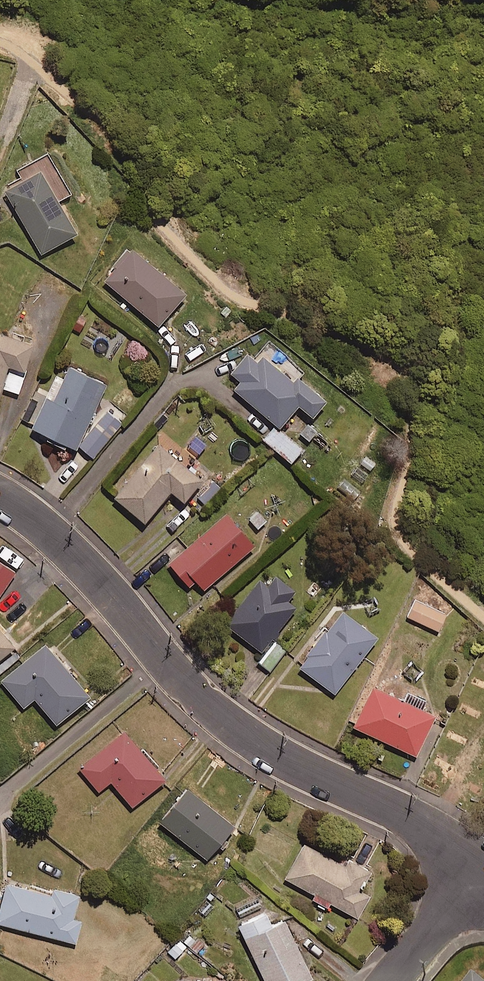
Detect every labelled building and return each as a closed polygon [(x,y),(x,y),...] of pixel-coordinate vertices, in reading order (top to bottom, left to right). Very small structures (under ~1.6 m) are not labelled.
[(20,171),(4,181),(41,246),(77,225),(59,194),(72,186),(48,144),(15,163),(20,171)] [(186,283),(132,239),(103,274),(157,318),(186,283)] [(0,331),(0,391),(1,388),(18,393),(33,341),(0,331)] [(239,376),(233,383),(276,418),(295,395),(311,408),(325,390),(298,368),(303,362),(268,334),(253,352),(241,343),(224,364),(239,376)] [(31,421),(76,441),(92,454),(124,414),(98,393),(106,376),(69,359),(62,373),(55,370),(31,421)] [(301,442),(274,421),(264,435),(290,456),(301,442)] [(201,472),(158,437),(114,492),(144,516),(170,484),(183,495),(201,472)] [(204,584),(254,538),(225,507),(169,559),(189,580),(195,575),(204,584)] [(0,555),(0,592),(17,566),(0,555)] [(267,578),(259,572),(224,617),(260,645),(296,599),(287,592),(294,583),(274,568),(267,578)] [(445,610),(414,596),(406,613),(437,627),(445,610)] [(379,628),(339,599),(295,658),(335,688),(379,628)] [(14,638),(0,622),(0,650),(14,638)] [(0,674),(0,676),(23,701),(33,692),(55,717),(90,686),(44,635),(0,674)] [(286,646),(274,636),(257,656),(269,666),(286,646)] [(435,708),(372,677),(352,719),(415,749),(435,708)] [(165,770),(122,721),(76,762),(97,786),(109,775),(131,800),(165,770)] [(233,816),(186,779),(158,815),(204,852),(233,816)] [(344,856),(303,834),(283,872),(314,888),(311,893),(326,901),(329,896),(356,911),(369,887),(359,881),(369,861),(347,850),(344,856)] [(49,886),(6,875),(0,899),(0,919),(74,937),(81,912),(71,909),(77,885),(51,879),(49,886)] [(236,916),(267,980),(288,980),(311,970),(283,910),(271,915),(265,903),(236,916)] [(178,934),(165,950),(174,957),(187,943),(195,950),(202,942),(187,930),(181,937),(178,934)] [(472,971),(464,980),(483,980),(472,971)]
